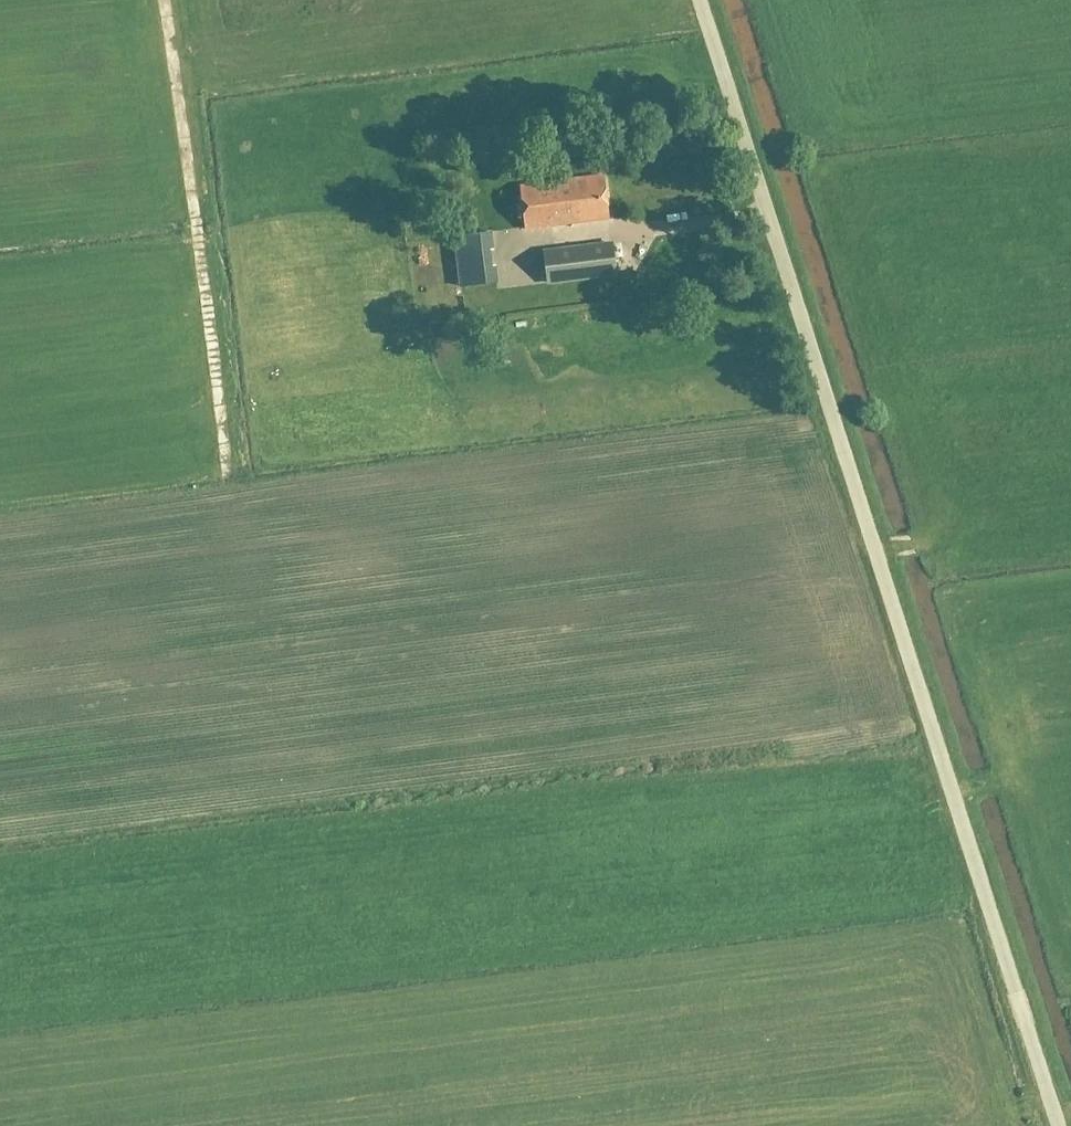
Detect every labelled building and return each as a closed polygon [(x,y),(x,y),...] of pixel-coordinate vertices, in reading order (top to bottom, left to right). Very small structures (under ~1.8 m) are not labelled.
[(523,231),(609,220),(603,175),(517,186),(523,231)] [(494,268),(490,234),(455,238),(459,272),(494,268)] [(546,284),(561,282),(615,277),(612,246),(543,253),(546,284)]
